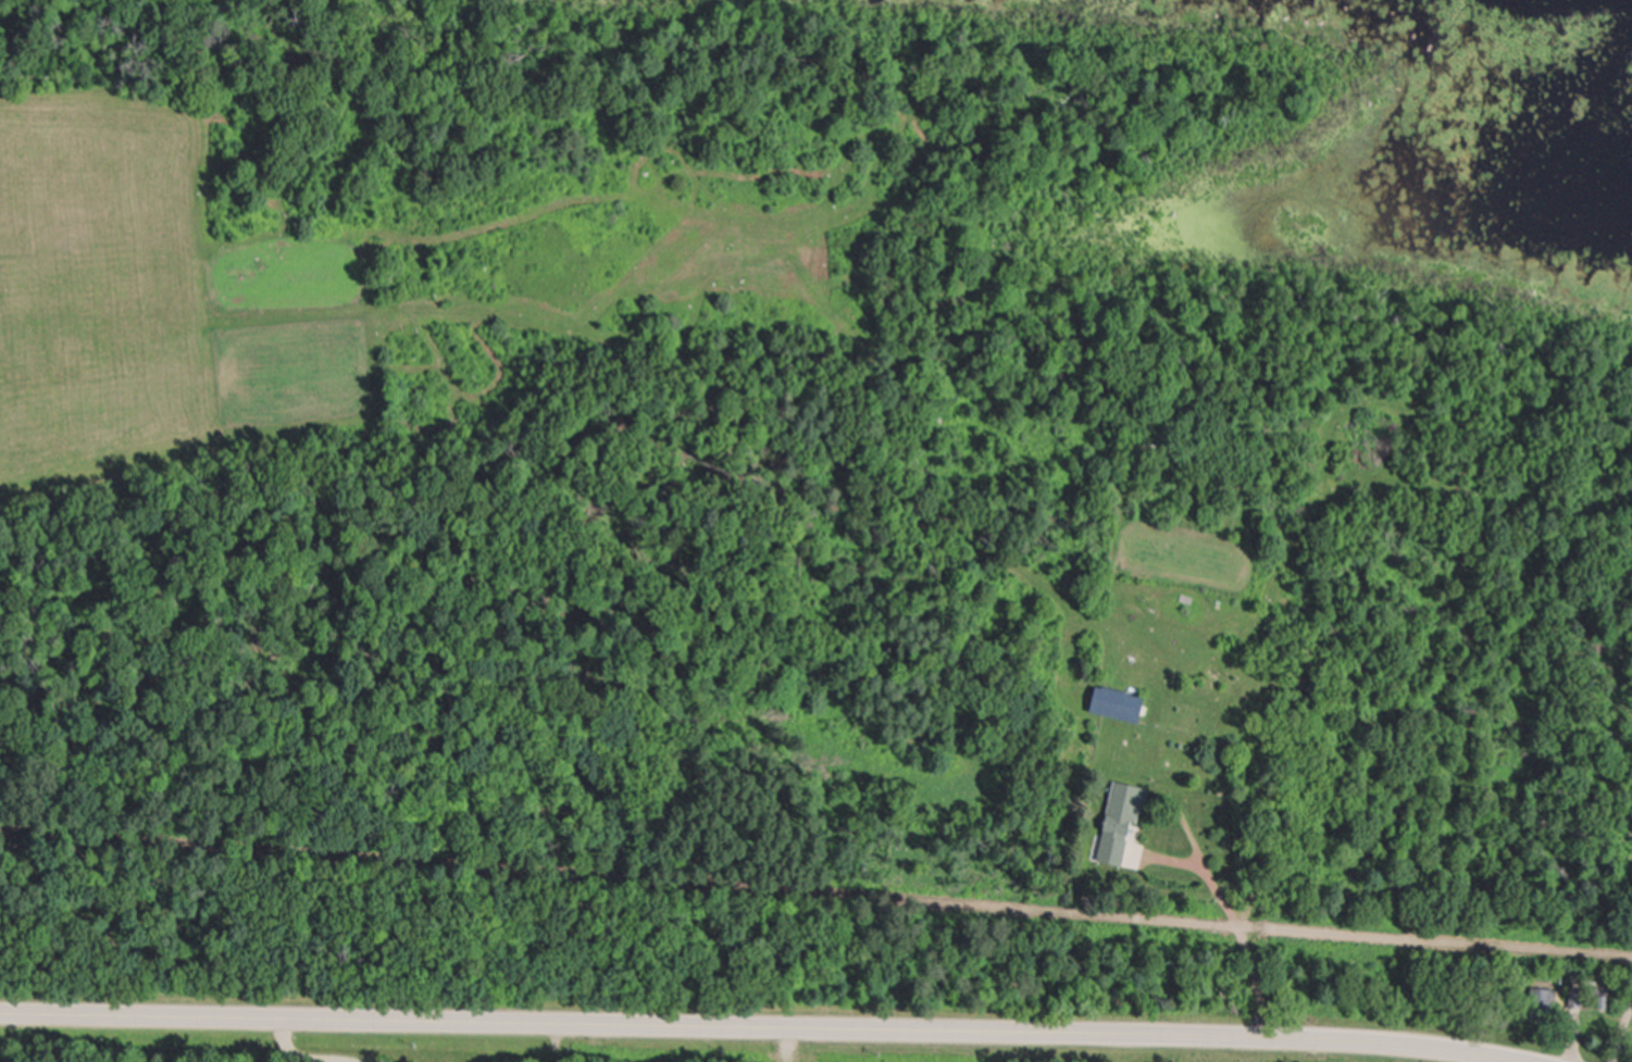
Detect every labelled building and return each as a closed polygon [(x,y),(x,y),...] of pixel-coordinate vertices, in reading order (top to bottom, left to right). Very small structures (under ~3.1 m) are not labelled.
[(1145,726),(1151,699),(1102,688),(1100,695),(1095,694),(1091,713),(1145,726)] [(1130,866),(1146,789),(1115,783),(1098,860),(1130,866)]
